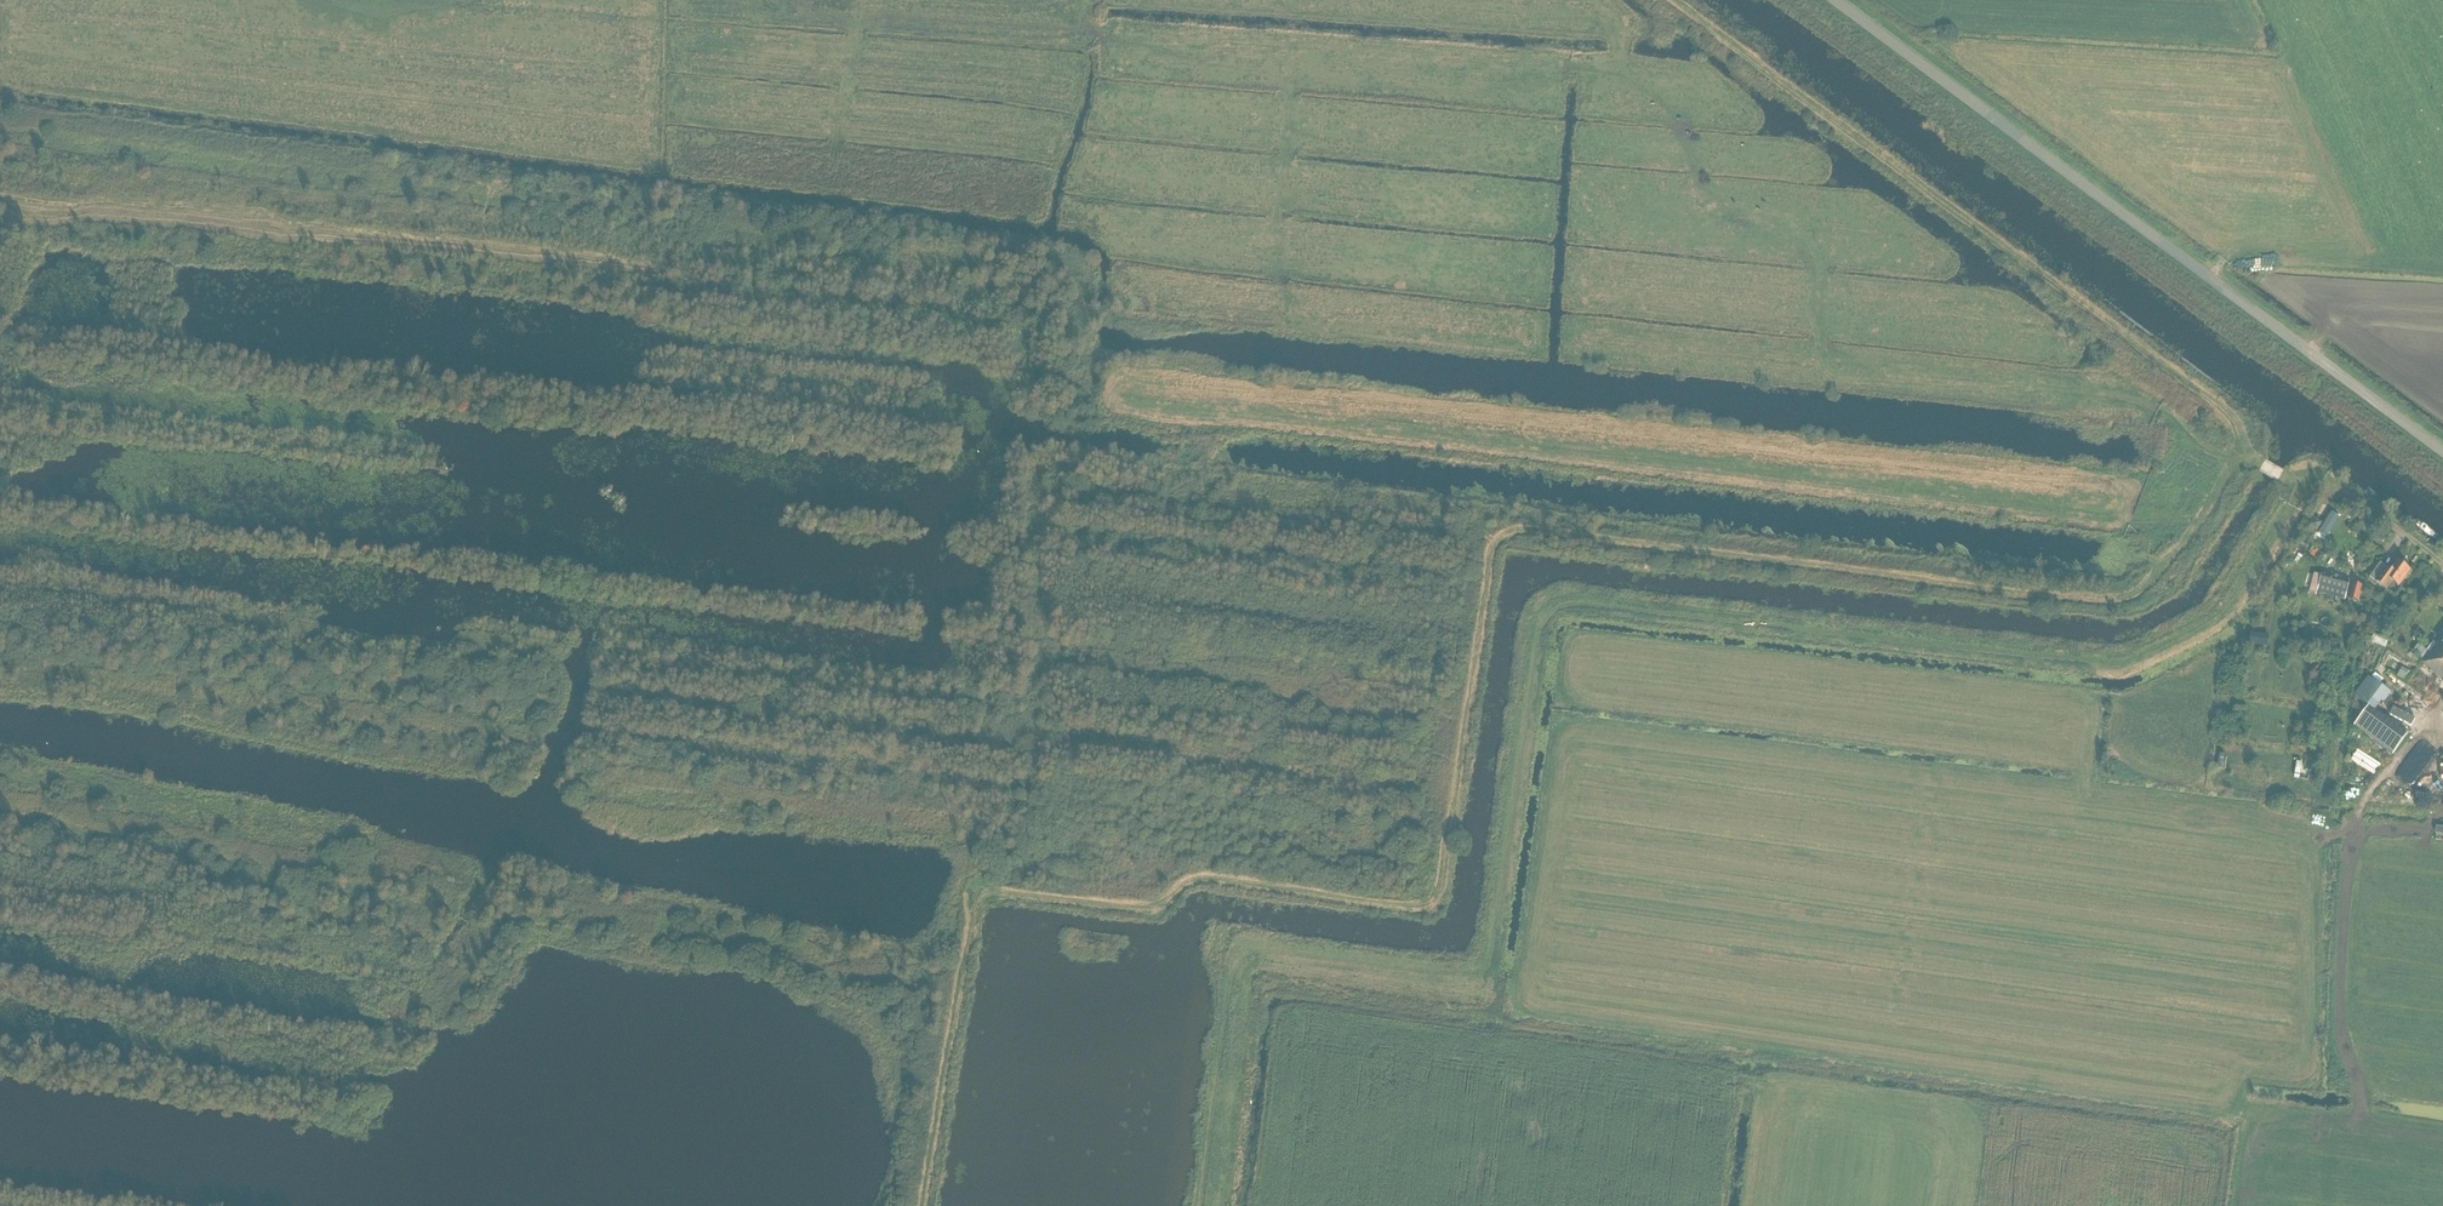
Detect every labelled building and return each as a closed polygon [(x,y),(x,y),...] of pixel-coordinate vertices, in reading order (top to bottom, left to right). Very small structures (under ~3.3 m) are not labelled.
[(2353,533),(2361,522),(2355,517),(2355,518),(2353,521),(2347,528),(2353,533)] [(2392,532),(2386,528),(2381,535),(2387,540),(2392,532)] [(2398,586),(2410,570),(2398,561),(2391,570),(2380,563),(2369,577),(2386,590),(2392,581),(2398,586)] [(2350,582),(2314,573),(2309,592),(2345,601),(2350,582)] [(2359,602),(2363,587),(2352,584),(2348,599),(2359,602)] [(2390,613),(2387,618),(2391,621),(2395,616),(2390,613)] [(2249,643),(2266,645),(2267,636),(2250,634),(2249,643)] [(2422,663),(2442,678),(2442,635),(2422,663)] [(2310,639),(2309,648),(2333,649),(2333,640),(2310,639)] [(2323,669),(2316,662),(2307,671),(2314,678),(2323,669)] [(2402,668),(2397,676),(2404,680),(2409,672),(2402,668)] [(2353,697),(2368,707),(2374,712),(2388,692),(2368,677),(2353,697)] [(2368,707),(2354,726),(2393,754),(2407,736),(2374,712),(2368,707)] [(2307,721),(2303,724),(2309,731),(2313,728),(2307,721)] [(2213,766),(2223,769),(2227,756),(2217,753),(2213,766)]
